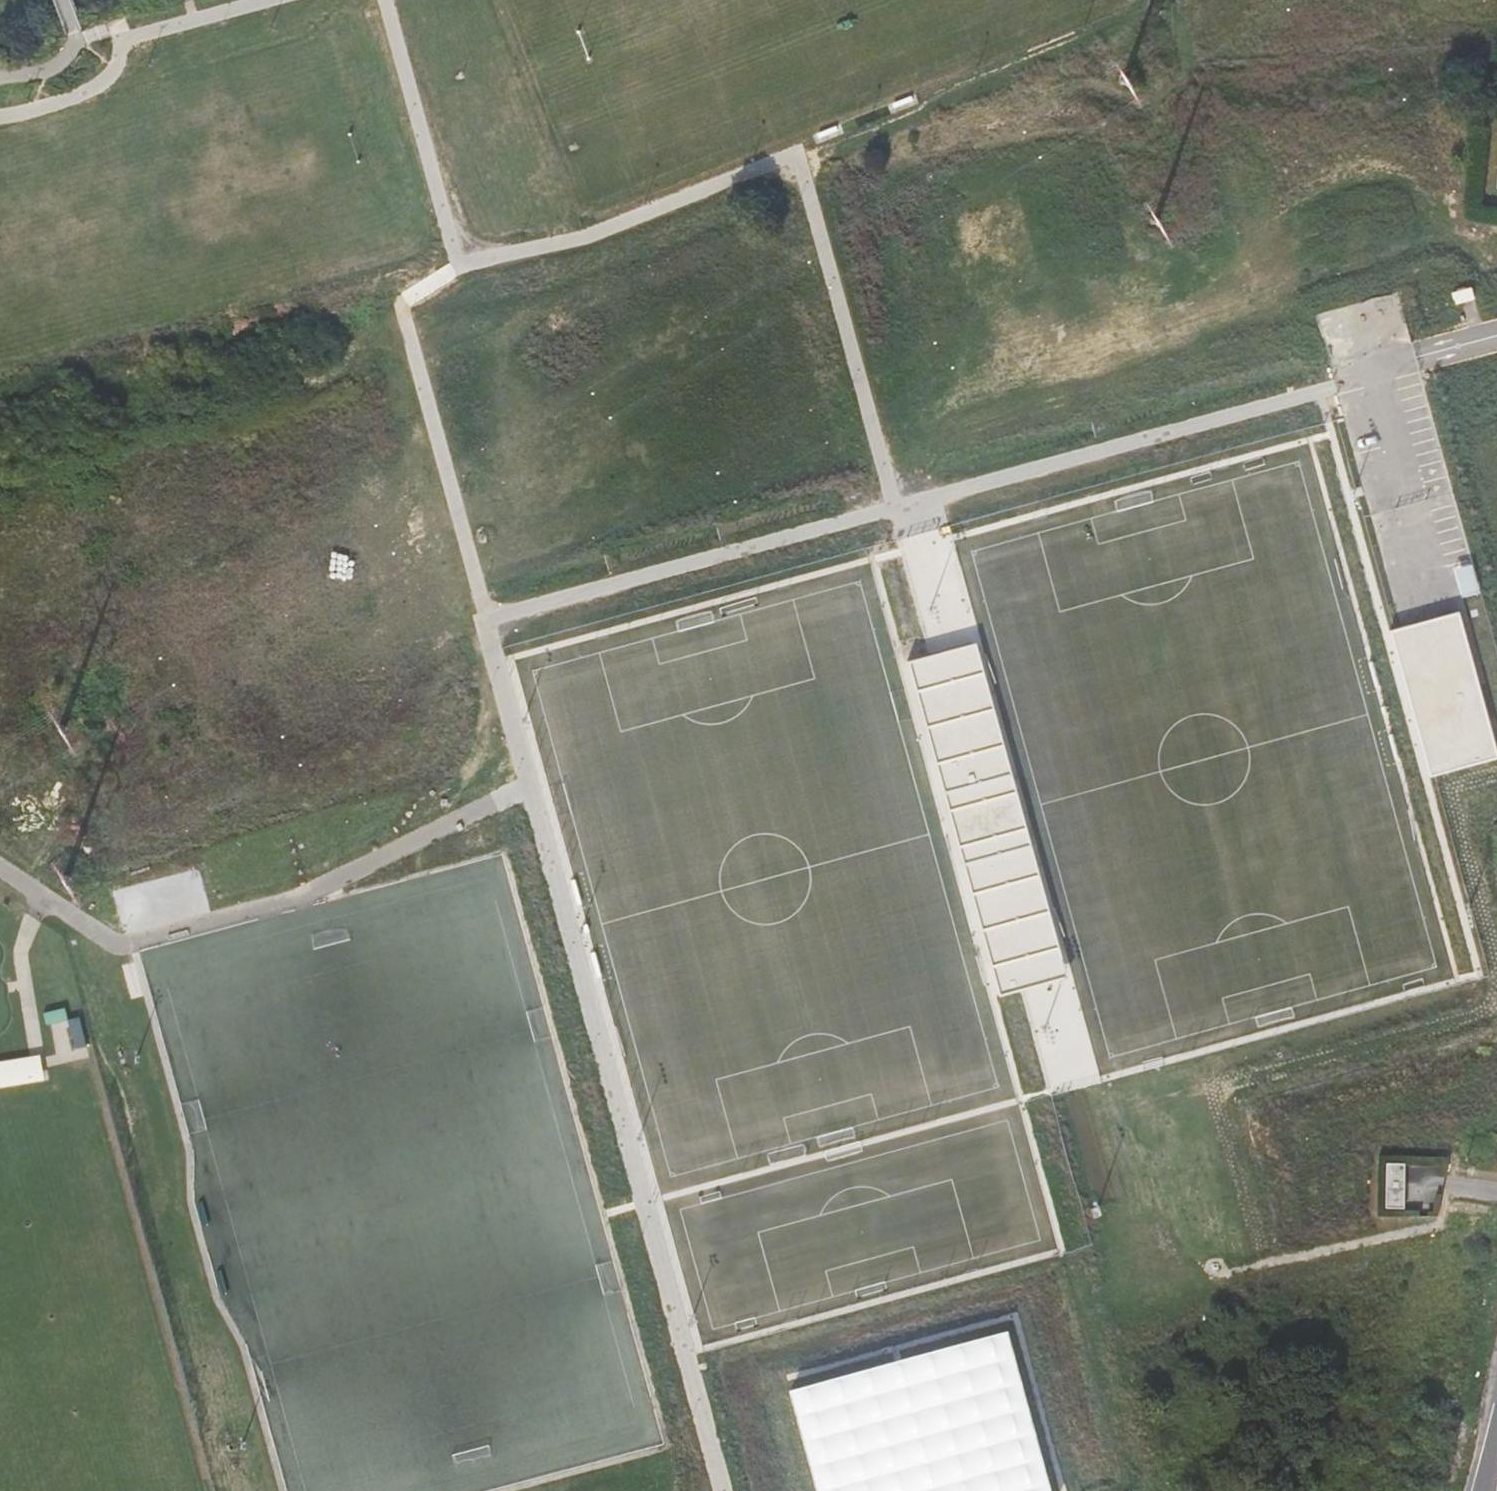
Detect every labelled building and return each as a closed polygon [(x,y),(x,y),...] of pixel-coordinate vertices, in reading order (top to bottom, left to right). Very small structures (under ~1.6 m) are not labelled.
[(1471,287),(1453,291),(1457,305),(1475,301),(1471,287)] [(1010,660),(968,672),(1061,996),(1103,984),(1010,660)] [(1431,679),(1319,688),(1329,796),(1440,787),(1431,679)] [(1404,1166),(1385,1166),(1385,1211),(1403,1211),(1404,1166)] [(853,1359),(896,1490),(984,1490),(934,1333),(853,1359)]
